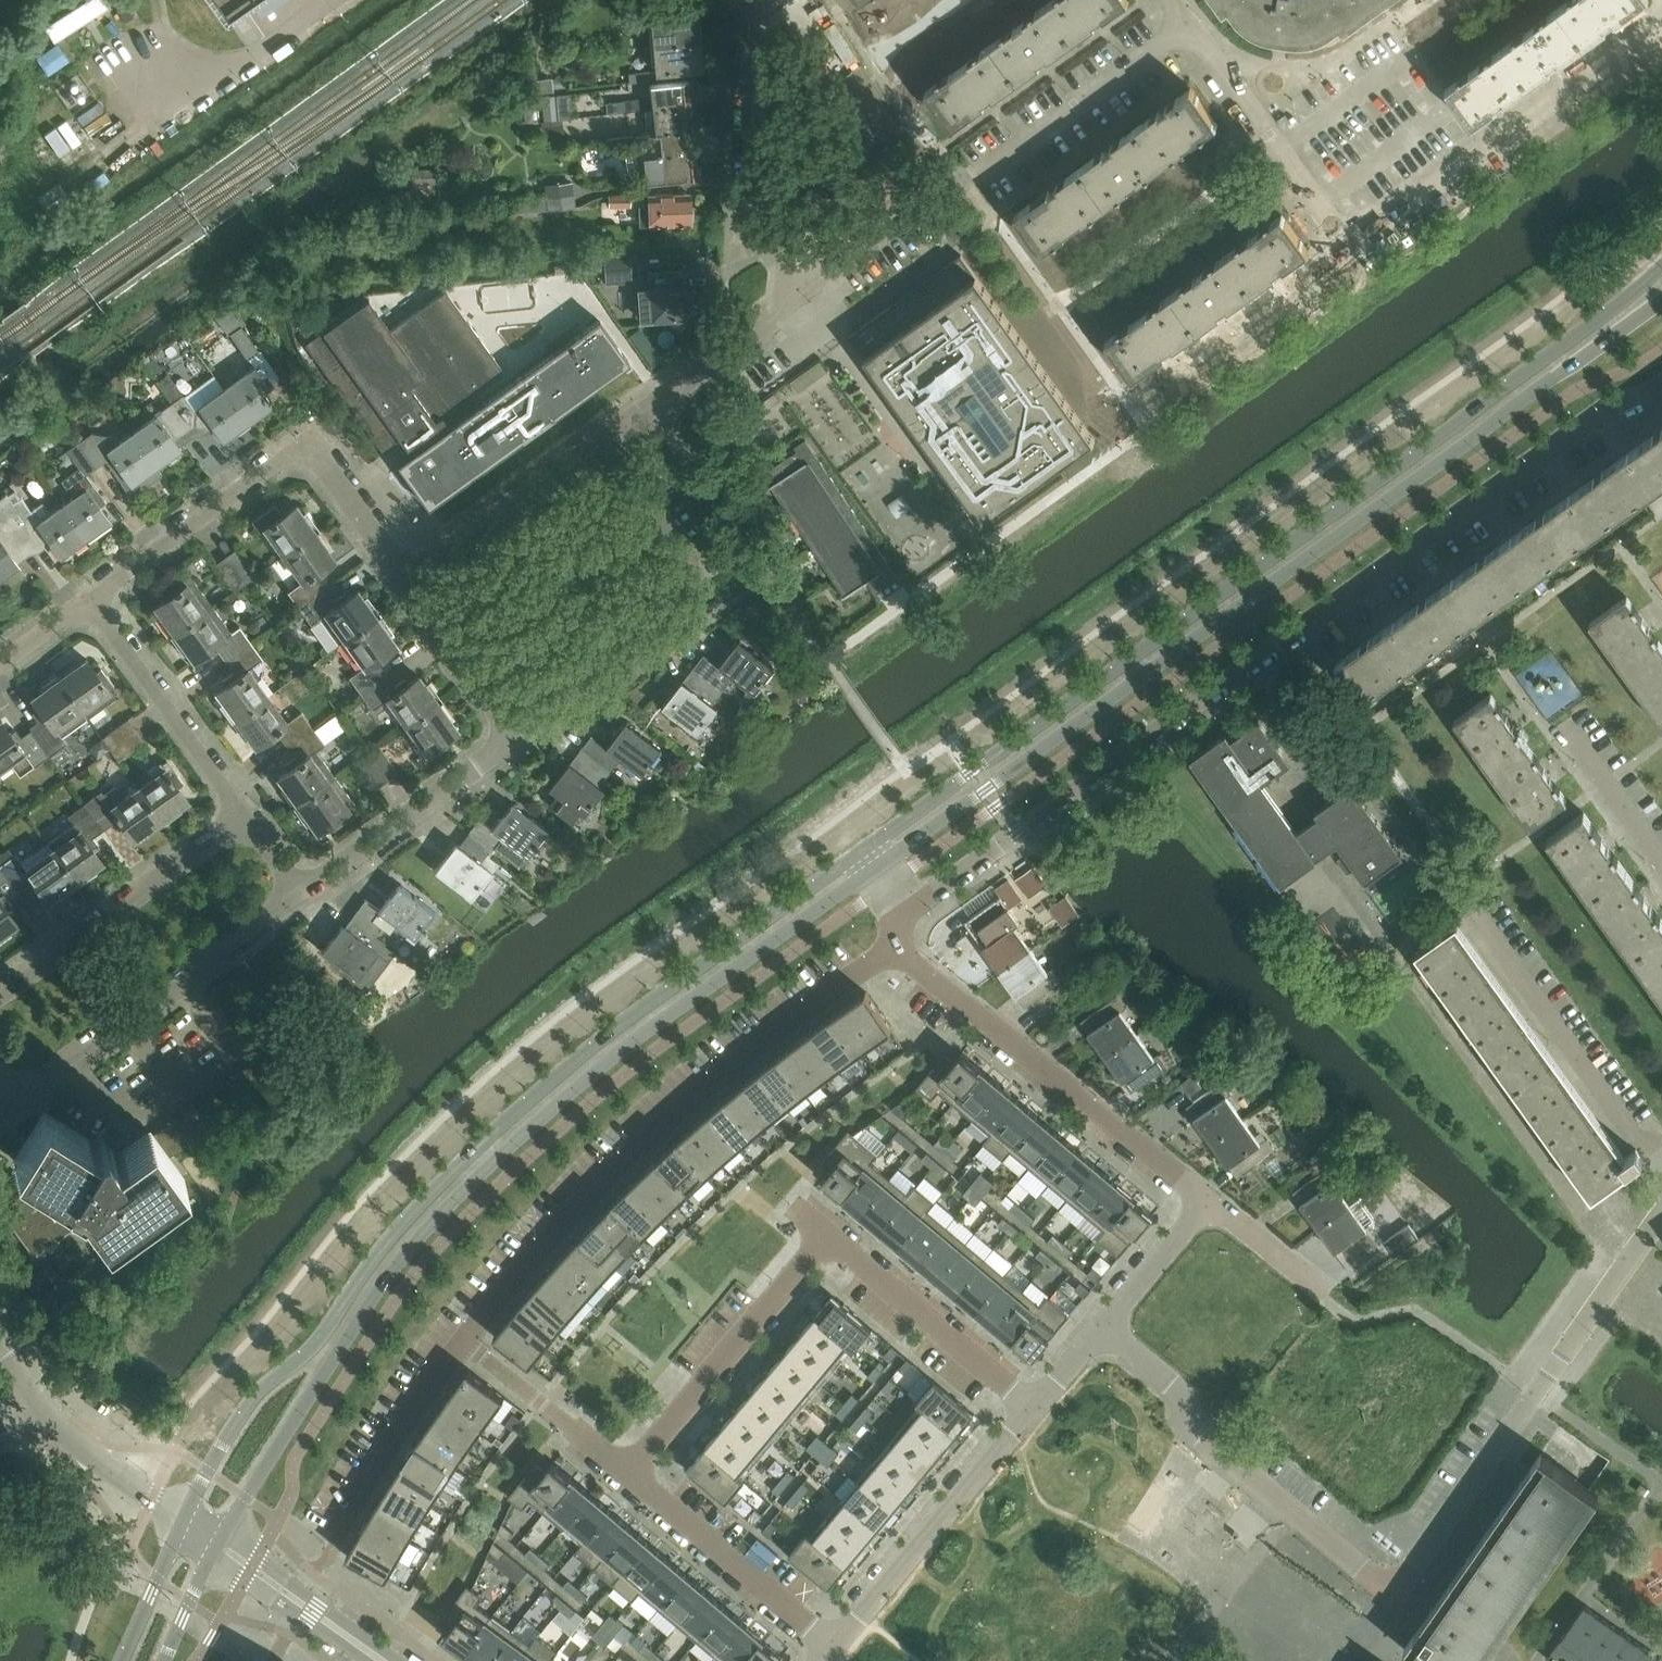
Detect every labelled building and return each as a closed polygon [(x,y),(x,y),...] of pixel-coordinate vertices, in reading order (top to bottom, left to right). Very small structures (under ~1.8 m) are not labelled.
[(56,41),(111,6),(107,0),(86,0),(46,26),(56,41)] [(225,15),(247,0),(215,0),(225,15)] [(1073,40),(1128,0),(1055,0),(1048,5),(1073,40)] [(1225,6),(1231,2),(1237,12),(1241,16),(1244,19),(1249,23),(1253,26),(1258,29),(1262,31),(1267,33),(1272,34),(1292,37),(1298,38),(1303,38),(1309,37),(1314,36),(1318,35),(1323,33),(1327,30),(1332,27),(1342,20),(1345,26),(1381,0),(1221,0),(1225,6)] [(1579,47),(1644,0),(1571,0),(1554,12),(1579,47)] [(992,44),(1017,79),(1073,40),(1048,5),(992,44)] [(624,12),(625,23),(648,21),(647,9),(624,12)] [(1503,49),(1528,84),(1579,47),(1554,12),(1503,49)] [(648,30),(649,46),(698,42),(696,16),(651,20),(652,29),(648,30)] [(698,42),(649,46),(651,64),(655,64),(656,73),(700,68),(698,42)] [(1017,79),(992,44),(928,91),(953,126),(1017,79)] [(1528,84),(1503,49),(1448,89),(1473,124),(1528,84)] [(629,73),(630,83),(651,80),(650,71),(629,73)] [(544,81),(544,90),(565,88),(565,79),(544,81)] [(622,112),(651,109),(691,104),(690,95),(692,89),(689,84),(689,81),(648,85),(620,89),(622,112)] [(1136,129),(1161,163),(1217,123),(1192,89),(1136,129)] [(541,97),(544,121),(573,118),(570,93),(541,97)] [(692,108),(691,104),(651,109),(654,133),(694,128),(693,119),(695,113),(692,108)] [(637,147),(637,159),(697,152),(695,143),(698,137),(694,131),(694,128),(654,133),(639,134),(637,147)] [(1081,169),(1106,203),(1161,163),(1136,129),(1081,169)] [(697,152),(637,159),(639,170),(642,183),(659,181),(701,177),(701,176),(699,176),(698,166),(700,161),(697,156),(697,152)] [(419,167),(419,193),(438,193),(438,167),(419,167)] [(1106,203),(1081,169),(1017,215),(1042,250),(1106,203)] [(545,184),(546,196),(574,193),(572,181),(545,184)] [(574,193),(546,196),(548,209),(575,206),(574,193)] [(638,207),(639,225),(689,223),(690,221),(692,217),(692,210),(689,207),(689,193),(643,195),(643,206),(638,207)] [(608,197),(608,208),(631,207),(630,196),(608,197)] [(1228,255),(1253,290),(1308,250),(1283,216),(1228,255)] [(947,230),(955,241),(964,234),(956,223),(947,230)] [(1096,442),(963,255),(850,335),(984,522),(1096,442)] [(1228,255),(1173,295),(1198,330),(1253,290),(1228,255)] [(621,257),(605,258),(606,283),(623,283),(621,257)] [(659,318),(662,320),(666,318),(691,316),(689,287),(638,290),(641,319),(659,318)] [(383,452),(384,453),(402,441),(411,454),(397,464),(398,466),(401,464),(429,503),(426,504),(428,506),(629,361),(598,319),(484,402),(476,391),(499,374),(501,373),(502,371),(502,369),(501,367),(445,290),(388,331),(367,301),(370,300),(368,298),(306,345),(384,452),(383,452)] [(1198,330),(1173,295),(1108,341),(1133,376),(1198,330)] [(229,334),(247,359),(258,351),(240,326),(229,334)] [(224,389),(248,422),(272,405),(262,390),(269,386),(255,367),(224,389)] [(183,395),(172,403),(191,429),(201,421),(207,430),(213,425),(223,440),(248,422),(224,389),(200,406),(194,410),(183,395)] [(132,433),(156,466),(180,449),(174,440),(191,429),(172,403),(161,410),(162,412),(132,433)] [(1629,453),(1630,455),(1641,470),(1642,472),(1653,487),(1654,489),(1655,489),(1661,484),(1661,428),(1643,442),(1641,443),(1629,453)] [(91,433),(77,443),(95,469),(104,462),(129,497),(161,474),(156,467),(156,466),(132,433),(120,442),(117,438),(91,433)] [(61,506),(85,540),(110,521),(100,507),(106,503),(86,475),(95,469),(77,443),(75,445),(70,438),(62,443),(67,451),(79,468),(60,481),(73,498),(61,506)] [(868,581),(878,597),(901,581),(806,440),(796,447),(799,451),(772,469),(779,480),(774,483),(848,595),(868,581)] [(1615,463),(1570,495),(1596,531),(1599,529),(1642,498),(1653,490),(1655,489),(1654,489),(1653,487),(1642,472),(1641,470),(1630,455),(1629,453),(1627,454),(1616,462),(1615,463)] [(61,506),(51,514),(42,502),(30,511),(15,489),(0,499),(0,506),(29,545),(39,538),(45,546),(51,542),(62,557),(85,540),(61,506)] [(1596,531),(1570,495),(1511,537),(1538,573),(1596,531)] [(265,529),(283,555),(316,532),(296,505),(283,515),(276,504),(251,522),(259,533),(265,529)] [(19,566),(13,557),(29,545),(0,506),(0,528),(0,529),(0,579),(19,566)] [(287,592),(299,609),(324,591),(316,580),(324,574),(321,570),(335,559),(316,532),(283,555),(302,582),(287,592)] [(1466,569),(1453,579),(1455,581),(1465,596),(1467,598),(1478,613),(1479,615),(1492,606),(1538,573),(1511,537),(1467,569),(1466,569)] [(224,558),(243,584),(255,576),(236,549),(224,558)] [(243,584),(224,558),(214,564),(233,591),(243,584)] [(155,607),(175,634),(213,607),(189,574),(163,593),(167,598),(155,607)] [(1439,589),(1394,621),(1420,658),(1466,625),(1478,617),(1479,615),(1478,613),(1467,598),(1465,596),(1455,581),(1453,579),(1452,580),(1440,588),(1439,589)] [(332,601),(324,591),(299,609),(311,626),(320,619),(339,645),(345,641),(377,617),(357,590),(343,601),(339,596),(332,601)] [(1627,676),(1661,651),(1661,645),(1626,596),(1589,623),(1627,676)] [(216,653),(224,664),(251,644),(239,627),(231,632),(213,607),(175,634),(194,661),(206,652),(210,658),(216,653)] [(349,678),(361,695),(387,676),(379,665),(387,660),(383,655),(396,645),(377,617),(345,641),(364,667),(349,678)] [(1363,699),(1420,658),(1394,621),(1337,663),(1342,672),(1363,699)] [(693,668),(719,688),(728,676),(747,690),(745,694),(748,691),(752,695),(760,686),(762,687),(764,684),(762,681),(771,670),(772,671),(773,669),(739,643),(740,641),(740,640),(718,667),(703,654),(693,668)] [(216,692),(236,720),(268,697),(249,671),(264,660),(251,644),(224,664),(232,674),(225,678),(229,683),(216,692)] [(1627,676),(1661,724),(1661,651),(1627,676)] [(59,679),(82,711),(87,719),(116,698),(113,695),(118,691),(101,668),(96,672),(86,659),(59,679)] [(719,688),(693,668),(681,682),(680,681),(661,706),(660,707),(689,730),(687,733),(689,734),(696,740),(705,727),(708,724),(705,722),(715,710),(717,712),(718,710),(707,702),(719,688)] [(387,676),(361,695),(373,711),(388,701),(406,726),(438,702),(419,676),(406,685),(402,681),(394,686),(387,676)] [(31,731),(50,757),(51,756),(58,766),(68,758),(62,748),(67,745),(55,730),(82,711),(59,679),(32,698),(43,711),(37,715),(43,722),(31,731)] [(1454,721),(1492,773),(1529,747),(1491,694),(1454,721)] [(268,697),(236,720),(255,746),(269,736),(272,742),(280,736),(288,748),(314,729),(302,712),(287,723),(268,697)] [(438,702),(406,726),(418,742),(413,746),(424,761),(447,745),(443,739),(458,730),(438,702)] [(1233,742),(1227,733),(1227,734),(1191,759),(1192,760),(1193,760),(1215,789),(1214,790),(1237,823),(1238,822),(1260,852),(1258,853),(1259,854),(1261,853),(1282,883),(1281,884),(1282,885),(1318,860),(1317,858),(1298,832),(1261,781),(1274,772),(1277,777),(1281,774),(1279,772),(1290,763),(1291,764),(1292,764),(1259,718),(1243,730),(1246,733),(1233,742)] [(101,739),(109,750),(136,730),(128,719),(101,739)] [(12,762),(21,774),(32,766),(34,769),(50,757),(31,731),(21,738),(16,730),(11,734),(1,720),(0,721),(0,770),(12,762)] [(580,750),(606,769),(616,756),(634,770),(632,773),(633,774),(643,762),(650,767),(652,763),(650,762),(659,750),(661,751),(662,749),(647,738),(646,739),(627,724),(628,722),(627,722),(613,739),(606,747),(591,735),(580,750)] [(314,729),(288,748),(295,758),(288,763),(292,768),(278,778),(297,804),(329,781),(317,765),(323,761),(317,752),(326,745),(314,729)] [(136,730),(109,750),(117,760),(144,741),(136,730)] [(367,754),(386,781),(398,772),(378,746),(367,754)] [(1529,747),(1492,773),(1530,826),(1567,800),(1529,747)] [(606,769),(580,750),(569,764),(568,762),(548,789),(563,800),(556,810),(572,822),(577,815),(587,802),(594,808),(596,804),(594,802),(603,790),(605,791),(605,790),(595,783),(606,769)] [(386,781),(367,754),(356,762),(376,789),(386,781)] [(138,789),(161,820),(188,800),(179,787),(184,784),(167,761),(161,765),(164,769),(138,789)] [(329,781),(297,804),(317,832),(330,822),(334,827),(357,811),(353,804),(348,808),(329,781)] [(85,804),(104,830),(114,822),(119,830),(125,826),(134,839),(161,820),(138,789),(126,797),(115,782),(85,804)] [(1319,817),(1301,829),(1298,832),(1317,858),(1338,843),(1366,882),(1404,855),(1353,785),(1315,812),(1319,817)] [(540,843),(538,842),(547,829),(549,830),(549,829),(515,803),(502,820),(500,819),(492,829),(478,818),(468,832),(486,846),(484,848),(490,853),(495,846),(520,865),(536,845),(538,846),(540,843)] [(48,844),(53,850),(76,881),(103,862),(93,848),(98,845),(93,838),(104,830),(85,804),(69,816),(75,825),(48,844)] [(1546,838),(1590,899),(1627,871),(1584,811),(1546,838)] [(486,846),(468,832),(445,861),(443,860),(435,871),(470,897),(489,872),(491,873),(491,872),(482,864),(490,853),(484,848),(486,846)] [(78,885),(76,881),(53,850),(27,868),(17,854),(0,865),(19,891),(29,884),(34,891),(39,888),(49,901),(58,894),(60,898),(78,885)] [(0,865),(0,936),(17,924),(8,910),(13,907),(8,900),(19,891),(0,865)] [(1018,879),(1029,894),(1044,883),(1033,869),(1018,879)] [(1633,958),(1661,936),(1661,920),(1627,871),(1590,899),(1633,958)] [(996,890),(1001,896),(972,918),(990,943),(984,948),(1000,971),(1031,950),(1014,927),(1020,923),(1010,909),(1022,899),(1009,880),(996,890)] [(352,916),(376,935),(390,917),(414,935),(433,910),(435,912),(436,911),(402,885),(388,902),(386,900),(379,910),(365,900),(352,916)] [(376,935),(352,916),(344,927),(342,925),(322,952),(351,974),(349,977),(357,983),(386,945),(375,937),(376,935)] [(1416,953),(1593,1197),(1599,1192),(1629,1170),(1643,1160),(1635,1149),(1621,1160),(1598,1128),(1460,936),(1453,927),(1416,953)] [(1633,958),(1661,999),(1661,936),(1633,958)] [(1031,950),(1000,971),(1017,995),(1024,991),(1032,1003),(1062,981),(1053,968),(1047,972),(1031,950)] [(242,990),(220,1006),(228,1017),(250,1002),(242,990)] [(875,1042),(891,1031),(893,1030),(867,992),(848,1005),(875,1042)] [(1090,1033),(1106,1056),(1137,1035),(1121,1012),(1126,1008),(1118,995),(1088,1016),(1096,1028),(1090,1033)] [(250,1002),(228,1017),(237,1028),(258,1013),(250,1002)] [(875,1042),(848,1005),(830,1017),(857,1055),(875,1042)] [(237,1028),(245,1040),(266,1024),(258,1013),(237,1028)] [(830,1017),(829,1018),(812,1030),(840,1068),(857,1055),(830,1017)] [(812,1030),(812,1031),(795,1043),(822,1081),(840,1068),(812,1030)] [(1137,1035),(1106,1056),(1123,1080),(1130,1075),(1138,1087),(1168,1066),(1159,1053),(1154,1057),(1137,1035)] [(795,1043),(794,1044),(777,1057),(805,1094),(822,1081),(795,1043)] [(939,1092),(953,1104),(981,1071),(961,1054),(954,1062),(945,1055),(917,1088),(932,1100),(939,1092)] [(788,1107),(789,1107),(805,1094),(777,1057),(760,1071),(788,1107)] [(234,1077),(249,1098),(259,1090),(244,1069),(234,1077)] [(760,1071),(759,1071),(742,1085),(772,1120),(788,1107),(760,1071)] [(1000,1087),(981,1071),(953,1104),(972,1120),(1000,1087)] [(1197,1073),(1183,1081),(1191,1094),(1205,1085),(1197,1073)] [(234,1077),(223,1084),(238,1105),(249,1098),(234,1077)] [(1196,1118),(1212,1142),(1243,1120),(1227,1097),(1233,1094),(1224,1081),(1194,1102),(1202,1114),(1196,1118)] [(223,1084),(213,1092),(228,1113),(238,1105),(223,1084)] [(742,1085),(725,1099),(755,1134),(772,1120),(742,1085)] [(1019,1103),(1000,1087),(972,1120),(990,1135),(983,1143),(985,1144),(1019,1103)] [(228,1113),(213,1092),(202,1100),(217,1121),(228,1113)] [(725,1099),(708,1113),(739,1148),(755,1134),(725,1099)] [(192,1107),(207,1128),(217,1121),(202,1100),(192,1107)] [(1019,1103),(985,1144),(1004,1161),(1011,1152),(1038,1119),(1019,1103)] [(892,1109),(903,1119),(909,1112),(899,1104),(892,1109)] [(207,1128),(192,1107),(181,1115),(196,1136),(207,1128)] [(739,1148),(708,1113),(692,1128),(722,1163),(739,1148)] [(170,1122),(185,1144),(196,1136),(181,1115),(170,1122)] [(874,1120),(887,1130),(892,1123),(882,1115),(874,1120)] [(164,1159),(149,1138),(149,1137),(136,1146),(129,1136),(127,1135),(126,1134),(125,1134),(123,1135),(122,1135),(121,1136),(109,1129),(108,1128),(106,1128),(104,1129),(103,1129),(103,1130),(93,1146),(46,1117),(20,1158),(33,1166),(29,1173),(33,1179),(20,1189),(22,1192),(13,1198),(18,1204),(4,1214),(34,1257),(46,1248),(51,1251),(60,1238),(72,1229),(77,1232),(86,1219),(95,1212),(105,1227),(176,1176),(164,1159)] [(1011,1152),(1029,1168),(1057,1134),(1038,1119),(1011,1152)] [(1243,1120),(1212,1142),(1229,1166),(1236,1161),(1244,1173),(1274,1151),(1265,1139),(1259,1143),(1243,1120)] [(160,1130),(175,1151),(185,1144),(170,1122),(160,1130)] [(707,1177),(707,1176),(722,1163),(692,1128),(675,1142),(707,1177)] [(149,1138),(164,1159),(175,1151),(160,1130),(149,1138)] [(823,1180),(844,1197),(872,1163),(879,1155),(849,1130),(821,1164),(830,1171),(823,1180)] [(1029,1168),(1048,1184),(1076,1150),(1057,1134),(1029,1168)] [(903,1143),(913,1152),(918,1145),(908,1137),(903,1143)] [(934,1145),(944,1153),(949,1146),(940,1138),(934,1145)] [(691,1192),(691,1191),(707,1177),(675,1142),(659,1157),(691,1192)] [(949,1146),(944,1153),(954,1161),(959,1155),(949,1146)] [(1076,1150),(1048,1184),(1067,1200),(1095,1166),(1076,1150)] [(922,1160),(932,1168),(937,1161),(927,1153),(922,1160)] [(675,1206),(676,1205),(691,1192),(659,1157),(643,1173),(675,1206)] [(937,1161),(932,1168),(941,1176),(947,1169),(937,1161)] [(844,1197),(863,1213),(891,1179),(872,1163),(844,1197)] [(1067,1200),(1086,1216),(1114,1182),(1095,1166),(1067,1200)] [(1301,1204),(1318,1227),(1349,1206),(1332,1182),(1338,1178),(1328,1166),(1299,1187),(1308,1199),(1301,1204)] [(660,1221),(661,1220),(675,1206),(643,1173),(627,1188),(660,1221)] [(972,1184),(979,1190),(988,1179),(981,1173),(972,1184)] [(863,1213),(882,1229),(917,1187),(915,1186),(908,1194),(891,1179),(863,1213)] [(979,1190),(985,1195),(995,1184),(988,1179),(979,1190)] [(1133,1198),(1114,1182),(1086,1216),(1104,1230),(1097,1239),(1098,1240),(1133,1198)] [(963,1194),(970,1200),(979,1190),(972,1184),(963,1194)] [(917,1187),(882,1229),(901,1245),(929,1211),(936,1203),(917,1187)] [(627,1188),(625,1190),(612,1204),(644,1237),(660,1221),(627,1188)] [(979,1190),(970,1200),(977,1206),(985,1195),(979,1190)] [(1361,1197),(1349,1206),(1318,1227),(1335,1251),(1342,1246),(1361,1272),(1390,1250),(1371,1224),(1378,1220),(1361,1197)] [(1133,1198),(1098,1240),(1119,1257),(1148,1223),(1147,1222),(1153,1215),(1133,1198)] [(1011,1209),(1020,1217),(1026,1211),(1016,1203),(1011,1209)] [(612,1204),(609,1206),(596,1220),(630,1251),(644,1237),(612,1204)] [(901,1245),(920,1261),(947,1227),(929,1211),(901,1245)] [(1026,1211),(1020,1217),(1030,1225),(1035,1219),(1026,1211)] [(998,1224),(1008,1232),(1013,1225),(1004,1217),(998,1224)] [(596,1220),(594,1222),(581,1236),(615,1267),(630,1251),(596,1220)] [(1013,1225),(1008,1232),(1018,1240),(1023,1233),(1013,1225)] [(920,1261),(939,1276),(966,1243),(947,1227),(920,1261)] [(1049,1241),(1058,1249),(1064,1243),(1054,1234),(1049,1241)] [(601,1283),(601,1282),(615,1267),(581,1236),(566,1252),(601,1283)] [(966,1243),(939,1276),(958,1292),(985,1259),(966,1243)] [(1064,1243),(1058,1249),(1068,1257),(1073,1251),(1064,1243)] [(1036,1256),(1046,1264),(1051,1257),(1042,1249),(1036,1256)] [(586,1299),(587,1299),(601,1283),(566,1252),(551,1269),(586,1299)] [(1051,1257),(1046,1264),(1056,1272),(1061,1265),(1051,1257)] [(958,1292),(977,1308),(1004,1275),(985,1259),(958,1292)] [(1104,1275),(1094,1268),(1088,1274),(1098,1282),(1104,1275)] [(572,1315),(586,1299),(551,1269),(537,1285),(572,1315)] [(1023,1291),(1004,1275),(977,1308),(996,1324),(1023,1291)] [(1090,1291),(1081,1283),(1075,1289),(1085,1297),(1090,1291)] [(558,1332),(559,1331),(572,1315),(537,1285),(522,1302),(558,1332)] [(1041,1305),(1023,1291),(996,1324),(1014,1340),(1049,1298),(1048,1297),(1041,1305)] [(816,1316),(855,1349),(872,1329),(833,1296),(816,1316)] [(1049,1298),(1014,1340),(1034,1357),(1041,1349),(1041,1350),(1070,1316),(1049,1298)] [(544,1349),(545,1348),(558,1332),(522,1302),(508,1319),(544,1349)] [(855,1349),(816,1316),(815,1315),(808,1322),(810,1323),(800,1335),(833,1363),(848,1345),(854,1350),(855,1349)] [(531,1365),(544,1349),(508,1319),(495,1336),(531,1365)] [(784,1354),(817,1382),(833,1363),(800,1335),(799,1334),(792,1341),(794,1342),(784,1354)] [(884,1356),(891,1362),(899,1352),(893,1346),(884,1356)] [(768,1372),(802,1401),(817,1382),(784,1354),(783,1353),(777,1360),(778,1361),(768,1372)] [(899,1368),(906,1374),(915,1364),(908,1358),(899,1368)] [(868,1376),(875,1382),(883,1372),(876,1366),(868,1376)] [(493,1415),(506,1398),(469,1370),(455,1388),(493,1415)] [(762,1380),(752,1391),(786,1420),(802,1401),(768,1372),(767,1372),(761,1379),(762,1380)] [(883,1388),(889,1394),(897,1384),(891,1378),(883,1388)] [(918,1401),(958,1434),(974,1414),(935,1381),(918,1401)] [(480,1433),(493,1415),(455,1388),(442,1406),(480,1433)] [(736,1410),(770,1439),(786,1420),(752,1391),(751,1391),(745,1398),(746,1399),(736,1410)] [(845,1404),(851,1410),(859,1400),(853,1394),(845,1404)] [(639,1399),(632,1408),(641,1415),(649,1406),(639,1399)] [(958,1434),(918,1401),(917,1403),(923,1408),(908,1425),(942,1453),(943,1454),(950,1447),(948,1446),(958,1434)] [(851,1410),(845,1404),(836,1414),(843,1419),(851,1410)] [(468,1450),(480,1433),(442,1406),(430,1424),(468,1450)] [(859,1416),(866,1422),(874,1412),(867,1407),(859,1416)] [(720,1429),(754,1457),(770,1439),(736,1410),(735,1409),(729,1417),(730,1418),(720,1429)] [(866,1422),(859,1416),(851,1426),(857,1432),(866,1422)] [(455,1469),(468,1450),(430,1424),(417,1443),(455,1469)] [(892,1445),(926,1473),(927,1474),(934,1466),(932,1465),(942,1453),(908,1425),(892,1445)] [(704,1448),(744,1481),(745,1480),(739,1475),(754,1457),(720,1429),(719,1428),(713,1436),(714,1437),(704,1448)] [(812,1442),(823,1451),(829,1444),(818,1435),(812,1442)] [(823,1451),(812,1442),(807,1448),(818,1458),(823,1451)] [(444,1486),(455,1469),(417,1443),(405,1461),(444,1486)] [(829,1444),(823,1451),(834,1460),(840,1454),(829,1444)] [(876,1463),(910,1491),(911,1492),(918,1485),(916,1484),(926,1473),(892,1445),(876,1463)] [(744,1481),(704,1448),(688,1468),(727,1501),(744,1481)] [(834,1460),(823,1451),(818,1458),(829,1467),(834,1460)] [(1421,1660),(1473,1660),(1592,1491),(1541,1455),(1532,1467),(1539,1471),(1421,1641),(1414,1636),(1405,1650),(1421,1660)] [(444,1486),(405,1461),(392,1480),(432,1505),(444,1486)] [(531,1501),(545,1513),(573,1480),(553,1463),(546,1471),(537,1464),(509,1497),(524,1510),(531,1501)] [(910,1491),(876,1463),(861,1482),(894,1510),(895,1511),(902,1503),(901,1502),(910,1491)] [(781,1480),(787,1485),(796,1476),(789,1470),(781,1480)] [(392,1480),(391,1483),(381,1499),(420,1523),(432,1505),(392,1480)] [(545,1513),(564,1529),(592,1496),(573,1480),(545,1513)] [(787,1485),(781,1480),(773,1490),(779,1495),(787,1485)] [(795,1492),(802,1498),(810,1488),(804,1482),(795,1492)] [(845,1501),(878,1529),(879,1530),(886,1523),(884,1522),(894,1510),(861,1482),(845,1501)] [(802,1498),(795,1492),(787,1502),(794,1507),(802,1498)] [(592,1496),(564,1529),(583,1545),(611,1512),(592,1496)] [(381,1499),(379,1501),(369,1518),(410,1541),(420,1523),(381,1499)] [(829,1520),(862,1548),(863,1549),(870,1541),(869,1540),(878,1529),(845,1501),(829,1520)] [(748,1519),(754,1524),(763,1514),(756,1508),(748,1519)] [(1245,1508),(1231,1524),(1249,1541),(1264,1525),(1245,1508)] [(594,1569),(595,1569),(630,1528),(611,1512),(583,1545),(577,1553),(595,1568),(594,1569)] [(369,1518),(358,1537),(398,1560),(410,1541),(369,1518)] [(862,1548),(829,1520),(814,1538),(808,1533),(807,1534),(846,1567),(847,1569),(854,1560),(853,1560),(862,1548)] [(763,1531),(770,1537),(778,1527),(771,1521),(763,1531)] [(499,1531),(509,1539),(515,1533),(503,1523),(499,1531)] [(595,1569),(614,1585),(649,1544),(630,1528),(595,1569)] [(846,1567),(807,1534),(790,1554),(829,1587),(846,1567)] [(388,1579),(398,1560),(358,1537),(347,1556),(388,1579)] [(490,1550),(500,1558),(506,1552),(494,1542),(490,1550)] [(640,1593),(668,1560),(649,1544),(614,1585),(633,1602),(640,1593)] [(526,1554),(536,1562),(541,1556),(531,1548),(526,1554)] [(541,1556),(536,1562),(545,1571),(551,1564),(541,1556)] [(640,1593),(659,1609),(687,1576),(668,1560),(640,1593)] [(524,1577),(534,1586),(539,1579),(529,1571),(524,1577)] [(659,1609),(678,1625),(706,1592),(687,1576),(659,1609)] [(564,1586),(573,1594),(579,1588),(569,1579),(564,1586)] [(447,1633),(468,1649),(492,1617),(477,1606),(484,1597),(468,1585),(442,1620),(452,1627),(447,1633)] [(579,1588),(573,1594),(583,1602),(589,1596),(579,1588)] [(725,1608),(706,1592),(678,1625),(697,1641),(725,1608)] [(552,1601),(562,1609),(567,1602),(557,1594),(552,1601)] [(567,1602),(562,1609),(571,1617),(577,1611),(567,1602)] [(1555,1648),(1572,1660),(1602,1617),(1585,1606),(1555,1648)] [(744,1623),(725,1608),(697,1641),(716,1657),(744,1623)] [(602,1625),(609,1631),(618,1620),(611,1614),(602,1625)] [(468,1649),(484,1660),(491,1660),(512,1631),(492,1617),(468,1649)] [(1572,1660),(1574,1660),(1595,1660),(1618,1629),(1602,1617),(1572,1660)] [(609,1631),(615,1636),(624,1625),(618,1620),(609,1631)] [(744,1623),(716,1657),(721,1660),(745,1660),(763,1639),(744,1623)] [(593,1636),(600,1641),(609,1631),(602,1625),(593,1636)] [(1618,1629),(1595,1660),(1619,1660),(1634,1640),(1618,1629)] [(539,1637),(538,1636),(531,1645),(512,1631),(491,1660),(521,1660),(539,1637)] [(615,1636),(609,1631),(600,1641),(606,1647),(615,1636)] [(553,1660),(559,1652),(539,1637),(521,1660),(552,1660),(553,1660)] [(745,1660),(779,1660),(783,1656),(763,1639),(745,1660)] [(1650,1651),(1634,1640),(1619,1660),(1642,1660),(1650,1651)] [(640,1650),(650,1658),(655,1652),(646,1644),(640,1650)] [(1642,1660),(1661,1660),(1661,1659),(1650,1651),(1642,1660)] [(650,1658),(653,1660),(664,1660),(665,1660),(655,1652),(650,1658)]
